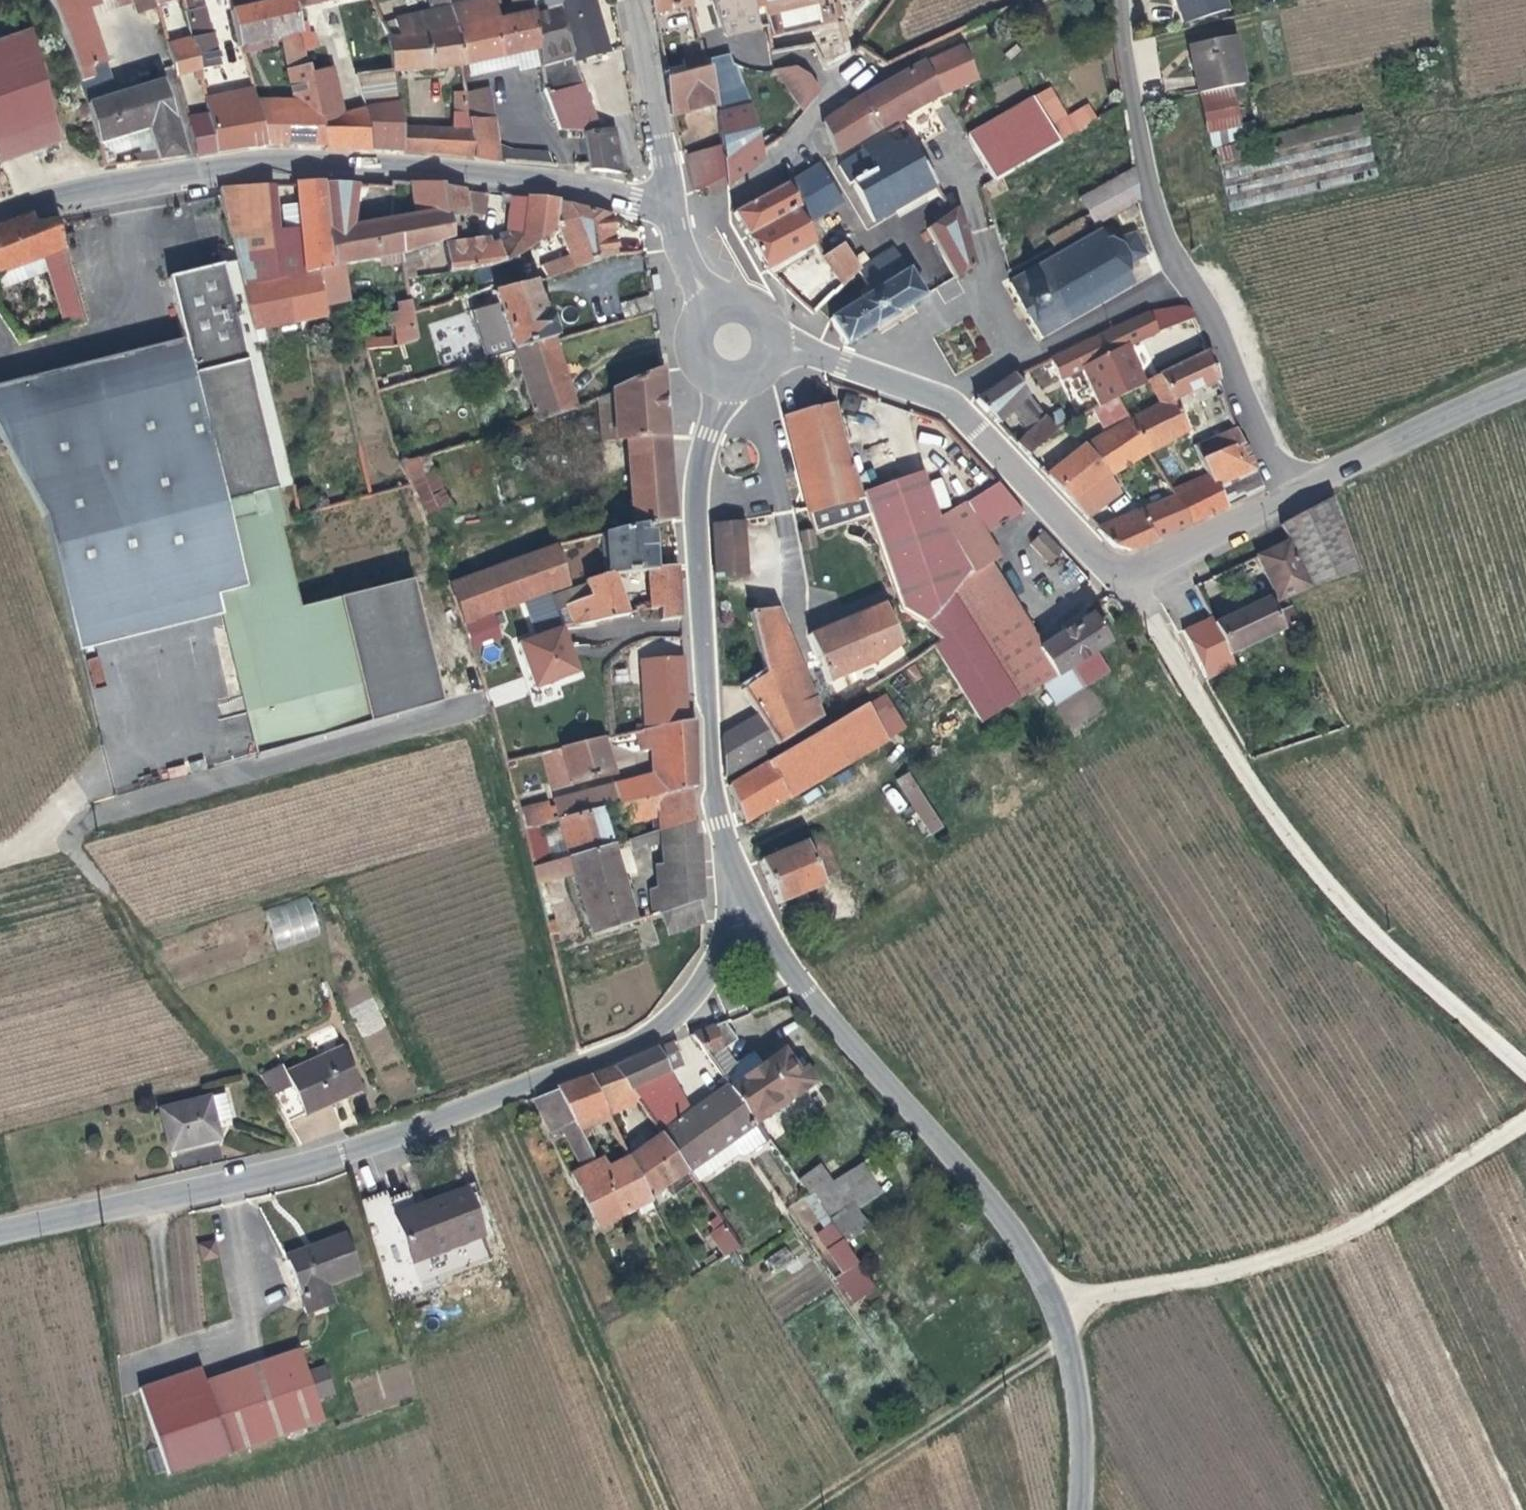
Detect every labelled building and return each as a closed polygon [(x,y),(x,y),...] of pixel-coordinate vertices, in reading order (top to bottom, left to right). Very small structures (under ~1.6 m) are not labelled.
[(94,110),(118,101),(100,41),(92,11),(106,6),(104,0),(55,0),(94,110)] [(238,15),(246,13),(243,0),(234,0),(238,15)] [(238,15),(246,50),(294,40),(312,36),(306,9),(303,0),(295,0),(246,13),(238,15)] [(306,9),(336,0),(303,0),(306,9)] [(469,63),(457,2),(456,0),(449,0),(452,8),(429,17),(409,21),(412,36),(404,37),(407,69),(408,72),(469,63)] [(469,63),(546,49),(537,12),(534,0),(523,0),(523,1),(527,1),(531,14),(504,21),(498,0),(463,0),(457,2),(469,63)] [(585,59),(611,50),(595,0),(565,0),(566,4),(585,59)] [(700,0),(652,0),(656,14),(675,9),(694,5),(700,27),(706,25),(700,0)] [(762,0),(722,0),(730,34),(747,31),(768,27),(763,3),(762,0)] [(1224,0),(1183,0),(1191,27),(1229,16),(1224,0)] [(590,78),(585,59),(566,4),(537,12),(546,49),(550,64),(555,85),(590,78)] [(192,17),(192,20),(206,74),(207,78),(217,74),(216,71),(226,68),(211,12),(192,17)] [(206,74),(192,20),(166,27),(181,78),(198,71),(200,76),(206,74)] [(0,41),(0,156),(2,160),(66,137),(38,29),(0,41)] [(670,77),(715,66),(713,57),(709,38),(673,47),(669,35),(662,37),(670,77)] [(272,101),(261,102),(274,145),(305,146),(334,145),(328,114),(319,71),(312,36),(294,40),(306,108),(275,112),(272,101)] [(1193,69),(1197,97),(1228,91),(1241,89),(1232,41),(1190,49),(1193,69)] [(926,64),(942,98),(979,79),(964,45),(926,64)] [(550,64),(546,49),(469,63),(470,73),(505,66),(528,62),(529,68),(550,64)] [(715,66),(719,82),(750,80),(746,64),(738,63),(735,61),(732,53),(713,57),(715,66)] [(883,128),(942,98),(926,64),(881,88),(867,96),(883,128)] [(719,82),(715,66),(670,77),(676,116),(695,111),(712,106),(715,112),(725,109),(719,82)] [(813,73),(799,66),(776,68),(793,89),(813,73)] [(328,114),(356,113),(340,67),(319,71),(328,114)] [(368,73),(379,112),(384,152),(398,153),(411,154),(413,126),(408,72),(407,69),(368,73)] [(826,91),(813,73),(793,89),(809,108),(826,91)] [(602,125),(590,78),(555,85),(569,128),(580,128),(589,125),(590,127),(602,125)] [(755,100),(750,80),(719,82),(725,109),(726,114),(730,151),(733,178),(769,153),(755,100)] [(168,83),(118,101),(94,110),(104,144),(158,127),(161,139),(165,151),(160,153),(162,162),(193,157),(168,83)] [(1051,87),(1034,97),(1062,143),(1097,120),(1088,103),(1067,115),(1051,87)] [(274,145),(261,102),(261,100),(246,102),(243,90),(222,93),(221,89),(209,90),(212,100),(216,122),(222,153),(247,149),(274,145)] [(498,122),(493,91),(473,93),(477,122),(498,122)] [(1228,91),(1197,97),(1200,114),(1205,138),(1211,136),(1235,131),(1228,91)] [(839,150),(883,128),(867,96),(845,110),(826,121),(839,150)] [(992,180),(1000,175),(1059,141),(1034,97),(968,134),(992,180)] [(216,122),(212,100),(205,102),(210,124),(216,122)] [(356,113),(328,114),(334,145),(335,148),(357,150),(384,152),(379,112),(356,113)] [(1211,136),(1220,163),(1366,126),(1364,114),(1247,141),(1243,129),(1235,131),(1211,136)] [(222,153),(216,122),(210,124),(196,128),(205,156),(214,155),(222,153)] [(477,122),(478,127),(485,163),(507,164),(505,148),(501,123),(498,122),(477,122)] [(627,172),(613,123),(602,125),(590,127),(597,170),(627,172)] [(449,127),(413,126),(411,154),(439,156),(454,158),(449,127)] [(1366,126),(1220,163),(1234,219),(1380,184),(1366,126)] [(161,139),(158,127),(104,144),(108,157),(122,153),(146,144),(161,139)] [(484,159),(478,127),(449,127),(454,158),(484,159)] [(868,160),(874,171),(887,196),(928,173),(909,137),(868,160)] [(505,148),(507,164),(553,166),(548,151),(513,150),(505,148)] [(874,171),(868,160),(863,150),(837,165),(848,187),(852,185),(851,184),(874,171)] [(733,178),(730,151),(686,159),(696,191),(713,188),(733,178)] [(126,169),(122,153),(108,157),(112,171),(126,169)] [(782,189),(804,234),(848,208),(822,162),(782,189)] [(887,196),(874,171),(851,184),(852,185),(865,209),(887,196)] [(1135,202),(1131,171),(1110,182),(1082,197),(1090,213),(1074,221),(1079,231),(1135,202)] [(1006,185),(1000,175),(992,180),(980,186),(983,198),(1006,185)] [(363,185),(332,184),(343,269),(324,275),(333,309),(354,304),(350,268),(398,253),(400,258),(404,258),(403,251),(456,234),(454,218),(450,186),(450,183),(420,180),(423,215),(367,225),(363,185)] [(343,269),(332,184),(301,185),(303,203),(313,275),(295,278),(304,321),(334,315),(333,309),(324,275),(343,269)] [(249,187),(225,188),(259,331),(304,321),(295,278),(313,275),(303,203),(282,206),(279,186),(249,187)] [(467,187),(450,186),(454,218),(461,217),(461,212),(474,211),(473,205),(468,205),(467,187)] [(804,234),(782,189),(729,214),(764,267),(768,271),(812,247),(804,234)] [(534,194),(513,192),(509,234),(516,232),(516,227),(526,225),(526,229),(531,227),(534,194)] [(527,254),(563,218),(560,197),(534,194),(531,227),(526,229),(526,225),(516,227),(516,232),(509,234),(490,240),(488,234),(446,244),(452,271),(487,267),(522,256),(527,254)] [(560,197),(563,218),(568,255),(545,264),(548,276),(617,249),(615,235),(612,215),(560,197)] [(930,208),(934,216),(947,208),(943,200),(930,208)] [(947,208),(934,216),(919,224),(947,278),(971,263),(955,203),(947,208)] [(1079,231),(1074,221),(1046,237),(1050,247),(1079,231)] [(41,222),(32,225),(22,229),(20,226),(0,233),(0,281),(50,263),(54,275),(71,328),(90,322),(63,224),(44,229),(41,222)] [(1106,239),(1101,230),(1006,282),(1035,335),(1129,282),(1125,273),(1130,270),(1131,266),(1147,257),(1135,231),(1115,239),(1114,237),(1106,239)] [(863,276),(848,250),(822,265),(839,294),(863,276)] [(916,298),(889,251),(870,263),(881,281),(827,316),(844,344),(880,321),(916,298)] [(27,478),(51,519),(65,560),(96,552),(116,639),(227,614),(251,721),(364,693),(341,602),(303,612),(283,531),(290,529),(282,496),(293,493),(300,519),(304,518),(259,331),(242,260),(172,276),(186,339),(133,353),(41,377),(2,387),(0,387),(0,431),(27,478)] [(1151,270),(1147,262),(1139,266),(1142,273),(1151,270)] [(50,263),(0,281),(0,287),(4,294),(54,275),(50,263)] [(414,295),(406,266),(401,267),(408,296),(414,295)] [(943,296),(960,293),(958,278),(941,281),(943,296)] [(514,355),(557,346),(562,344),(553,314),(551,307),(547,308),(540,279),(497,295),(500,305),(494,308),(501,335),(508,333),(514,355)] [(423,337),(415,301),(406,303),(408,312),(397,314),(404,343),(423,337)] [(1206,352),(1189,309),(1171,308),(1160,310),(1147,313),(1049,360),(1058,378),(1079,367),(1099,407),(1142,384),(1160,375),(1206,352)] [(378,339),(377,334),(367,336),(370,349),(395,344),(393,336),(378,339)] [(557,346),(514,355),(533,421),(508,429),(510,436),(513,435),(515,439),(534,433),(536,439),(562,429),(559,417),(574,411),(565,376),(557,346)] [(1169,398),(1183,432),(1189,447),(1195,444),(1188,426),(1178,400),(1195,392),(1217,381),(1206,352),(1160,375),(1169,398)] [(666,409),(661,368),(615,392),(620,440),(630,439),(669,435),(666,409)] [(1169,398),(1160,375),(1142,384),(1154,407),(1169,398)] [(1030,398),(1013,376),(981,400),(1001,423),(1012,413),(1030,398)] [(879,516),(872,492),(841,395),(815,403),(788,411),(821,530),(879,516)] [(1131,421),(1149,451),(1183,432),(1169,398),(1154,407),(1131,421)] [(1040,421),(1042,424),(1047,420),(1034,403),(1031,406),(1040,418),(1040,421)] [(1055,430),(1047,420),(1042,424),(1019,442),(1029,453),(1055,430)] [(1096,441),(1114,472),(1149,451),(1131,421),(1104,436),(1096,441)] [(1208,437),(1199,421),(1188,426),(1195,444),(1208,437)] [(1195,462),(1241,441),(1233,423),(1208,437),(1195,444),(1189,447),(1195,462)] [(674,485),(669,435),(630,439),(633,489),(674,485)] [(1114,472),(1096,441),(1046,471),(1074,501),(1114,472)] [(1241,441),(1195,462),(1187,466),(1194,487),(1175,497),(1189,522),(1221,507),(1214,490),(1224,485),(1253,471),(1241,441)] [(427,480),(422,463),(407,467),(414,484),(427,480)] [(932,471),(872,492),(879,516),(911,608),(931,616),(956,594),(984,569),(952,516),(932,471)] [(1123,488),(1114,472),(1074,501),(1087,515),(1123,488)] [(1005,479),(952,516),(984,569),(956,594),(1019,697),(1049,678),(1070,665),(1108,641),(1090,610),(1061,630),(1035,648),(997,557),(1006,550),(990,526),(1029,505),(1005,479)] [(636,529),(655,524),(677,519),(674,485),(633,489),(636,529)] [(1189,522),(1175,497),(1173,494),(1124,517),(1099,528),(1117,547),(1126,550),(1189,522)] [(1341,539),(1328,494),(1305,505),(1307,510),(1317,548),(1318,550),(1341,539)] [(1317,548),(1307,510),(1277,525),(1283,541),(1290,560),(1306,553),(1317,548)] [(751,578),(750,523),(717,525),(720,580),(751,578)] [(646,574),(660,571),(658,551),(655,524),(636,529),(608,537),(612,552),(614,553),(615,556),(612,558),(613,564),(616,565),(619,580),(621,579),(646,574)] [(1061,552),(1046,532),(1033,541),(1050,561),(1061,552)] [(1279,601),(1302,591),(1290,560),(1283,541),(1272,546),(1251,556),(1254,561),(1262,557),(1279,601)] [(573,589),(561,550),(453,588),(466,631),(529,606),(550,598),(573,589)] [(581,553),(567,556),(571,578),(585,576),(581,553)] [(1306,553),(1290,560),(1302,591),(1318,585),(1306,553)] [(660,571),(646,574),(654,613),(663,611),(663,623),(684,620),(682,589),(680,567),(660,571)] [(594,602),(571,610),(578,630),(630,618),(621,579),(619,580),(591,585),(594,602)] [(1019,697),(956,594),(931,616),(945,638),(936,646),(984,721),(1019,697)] [(550,598),(529,606),(542,641),(564,633),(550,598)] [(907,643),(887,601),(832,625),(816,632),(834,680),(880,659),(907,643)] [(1216,625),(1231,658),(1290,632),(1293,638),(1302,634),(1293,610),(1279,617),(1272,601),(1237,616),(1216,625)] [(764,713),(781,744),(826,717),(781,609),(750,612),(771,674),(748,686),(764,713)] [(1237,671),(1231,658),(1216,625),(1213,619),(1180,634),(1206,687),(1237,671)] [(492,625),(471,632),(479,655),(501,645),(492,625)] [(573,658),(564,633),(542,641),(524,649),(542,694),(580,677),(573,658)] [(87,657),(90,684),(103,683),(100,656),(87,657)] [(691,690),(689,662),(648,666),(654,732),(693,723),(691,690)] [(1077,677),(1070,665),(1049,678),(1056,690),(1077,677)] [(907,726),(887,689),(773,760),(790,795),(907,726)] [(728,776),(781,744),(764,713),(726,735),(728,776)] [(633,805),(693,791),(696,789),(699,723),(693,723),(654,732),(631,737),(633,755),(660,750),(662,777),(597,792),(602,813),(610,811),(614,810),(626,807),(633,805)] [(610,760),(607,742),(565,753),(572,786),(614,776),(610,760)] [(790,795),(773,760),(731,785),(747,821),(768,809),(790,795)] [(934,813),(911,772),(903,777),(926,817),(934,813)] [(894,785),(884,791),(896,812),(906,806),(894,785)] [(693,791),(633,805),(638,824),(665,816),(669,830),(696,822),(693,805),(693,791)] [(602,813),(597,792),(552,803),(555,817),(556,824),(566,822),(602,813)] [(610,811),(602,813),(566,822),(576,859),(619,846),(615,829),(610,811)] [(556,824),(555,817),(548,819),(550,826),(556,824)] [(544,827),(542,821),(526,825),(528,832),(544,827)] [(697,832),(696,822),(669,830),(630,842),(632,847),(643,843),(644,845),(659,841),(663,857),(671,886),(655,892),(662,915),(675,911),(681,930),(706,921),(707,916),(703,901),(707,900),(706,873),(702,832),(697,832)] [(528,832),(538,871),(559,864),(550,826),(544,827),(528,832)] [(840,869),(824,832),(810,839),(826,875),(840,869)] [(826,875),(810,839),(763,859),(783,902),(806,891),(828,880),(826,875)] [(629,880),(619,846),(576,859),(579,871),(591,919),(586,921),(588,929),(594,928),(596,938),(640,923),(629,880)] [(576,859),(559,864),(538,871),(540,882),(579,871),(576,859)] [(560,938),(547,885),(541,887),(554,940),(560,938)] [(307,895),(165,944),(178,983),(322,935),(307,895)] [(739,1040),(731,1022),(698,1034),(712,1056),(739,1040)] [(372,1087),(353,1040),(274,1073),(299,1119),(347,1098),(372,1087)] [(680,1042),(621,1065),(635,1087),(688,1065),(680,1042)] [(733,1087),(758,1126),(790,1105),(793,1108),(797,1105),(795,1101),(820,1085),(811,1072),(805,1076),(789,1051),(763,1068),(733,1087)] [(635,1087),(621,1065),(590,1077),(609,1114),(610,1117),(620,1112),(615,1101),(637,1090),(635,1087)] [(609,1114),(590,1077),(561,1088),(562,1091),(579,1125),(588,1144),(592,1142),(588,1133),(592,1131),(589,1123),(609,1114)] [(758,1126),(733,1087),(728,1079),(719,1085),(724,1093),(695,1112),(665,1132),(690,1170),(749,1132),(752,1137),(762,1131),(758,1126)] [(239,1115),(234,1088),(170,1101),(179,1142),(202,1138),(226,1133),(223,1118),(239,1115)] [(579,1125),(562,1091),(540,1101),(556,1136),(579,1125)] [(630,1155),(651,1196),(690,1170),(665,1132),(646,1144),(630,1155)] [(752,1137),(749,1132),(690,1170),(701,1186),(759,1149),(752,1137)] [(578,1182),(602,1230),(641,1206),(652,1199),(651,1196),(630,1155),(615,1167),(607,1173),(602,1167),(578,1182)] [(865,1160),(832,1180),(822,1162),(798,1176),(808,1194),(799,1199),(817,1228),(835,1218),(848,1239),(870,1226),(859,1207),(884,1192),(865,1160)] [(393,1200),(388,1185),(362,1194),(387,1276),(485,1236),(467,1190),(420,1209),(400,1217),(393,1200)] [(420,1209),(414,1192),(393,1200),(400,1217),(420,1209)] [(657,1207),(652,1199),(641,1206),(645,1214),(657,1207)] [(742,1248),(739,1243),(726,1224),(713,1233),(727,1256),(742,1248)] [(831,1224),(814,1234),(822,1247),(841,1237),(831,1224)] [(238,1245),(233,1232),(218,1237),(224,1251),(238,1245)] [(841,1237),(822,1247),(838,1275),(857,1264),(841,1237)] [(197,1243),(202,1260),(219,1256),(215,1238),(197,1243)] [(288,1259),(310,1316),(331,1308),(324,1291),(363,1276),(348,1238),(300,1255),(288,1259)] [(739,1243),(742,1248),(749,1243),(746,1238),(739,1243)] [(768,1258),(786,1278),(802,1264),(783,1244),(768,1258)] [(871,1289),(855,1267),(835,1280),(851,1304),(871,1289)] [(303,1352),(203,1383),(196,1365),(138,1383),(170,1473),(329,1418),(322,1401),(312,1375),(303,1352)] [(312,1375),(322,1401),(335,1398),(325,1370),(312,1375)] [(316,1469),(313,1457),(298,1459),(301,1472),(316,1469)]
